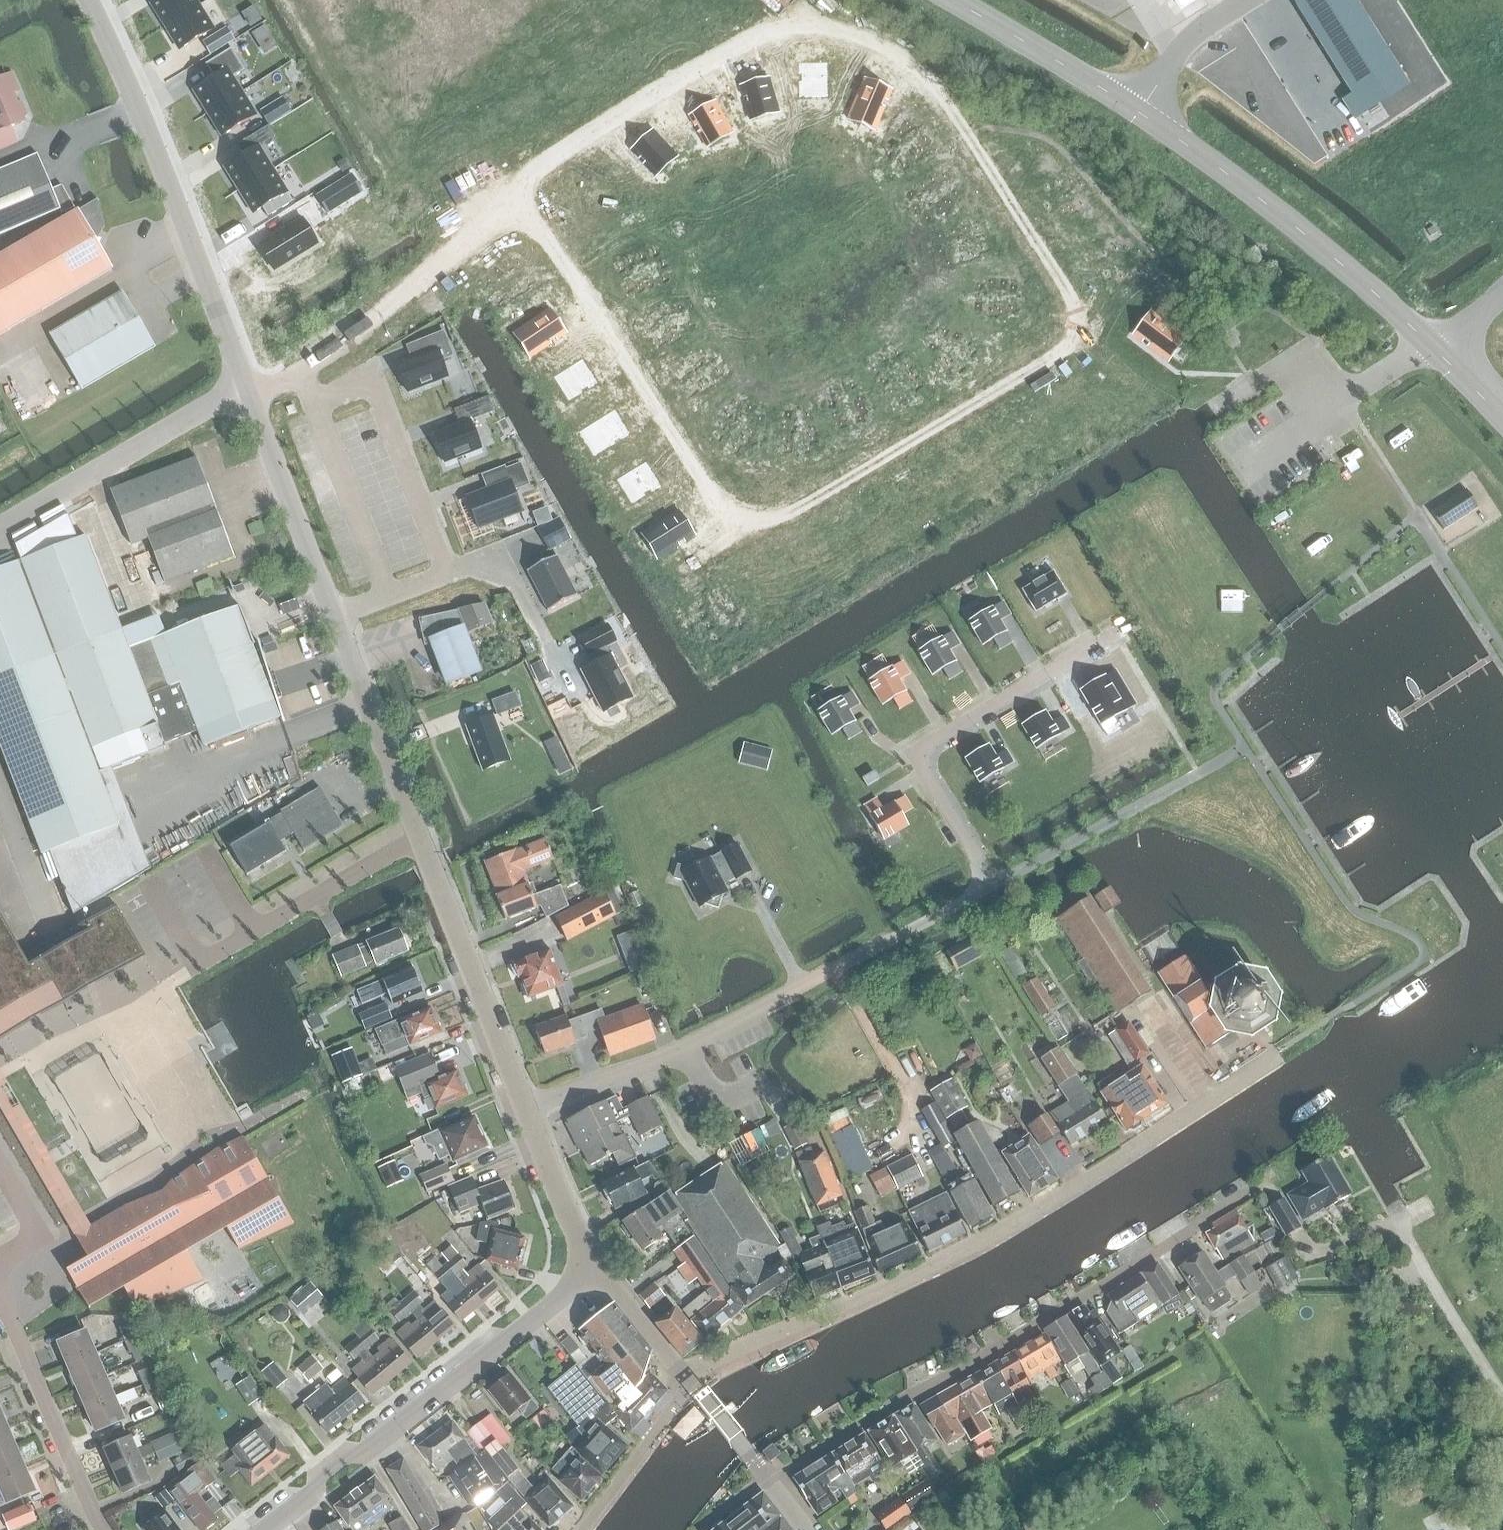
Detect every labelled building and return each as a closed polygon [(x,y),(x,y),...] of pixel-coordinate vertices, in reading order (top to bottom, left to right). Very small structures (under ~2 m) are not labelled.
[(150,4),(165,27),(199,6),(195,0),(156,0),(150,4)] [(1174,5),(1180,14),(1194,5),(1190,0),(1171,0),(1174,5)] [(1305,18),(1352,94),(1347,97),(1358,114),(1406,83),(1354,0),(1333,0),(1305,18)] [(199,6),(165,27),(179,50),(213,29),(199,6)] [(265,25),(251,34),(257,44),(272,35),(265,25)] [(226,26),(202,41),(210,54),(234,39),(226,26)] [(213,77),(193,90),(207,113),(241,92),(232,77),(244,70),(231,48),(205,64),(213,77)] [(800,84),(800,101),(830,101),(829,66),(800,66),(800,78),(803,78),(803,84),(800,84)] [(15,142),(9,127),(24,121),(22,117),(25,114),(21,103),(16,102),(12,92),(18,90),(11,73),(0,77),(0,148),(15,142)] [(864,79),(847,119),(874,130),(884,107),(882,106),(884,100),(887,101),(891,90),(864,79)] [(771,82),(742,90),(746,101),(748,100),(750,106),(747,107),(752,124),(780,115),(771,82)] [(241,92),(207,113),(221,136),(256,115),(241,92)] [(266,108),(260,112),(268,124),(290,110),(283,98),(266,108)] [(715,102),(689,116),(695,126),(697,125),(700,130),(698,132),(706,147),(732,132),(715,102)] [(263,143),(275,135),(269,125),(257,133),(263,143)] [(653,130),(631,150),(639,159),(641,157),(645,161),(643,163),(655,176),(676,156),(653,130)] [(258,146),(224,167),(238,190),(272,169),(258,146)] [(36,154),(0,169),(0,234),(58,210),(60,213),(74,207),(73,206),(62,188),(52,192),(36,154)] [(272,169),(238,190),(253,214),(262,208),(268,217),(292,202),(272,169)] [(351,176),(317,197),(328,214),(362,193),(351,176)] [(110,270),(93,240),(95,239),(101,226),(96,201),(97,201),(96,199),(0,256),(0,334),(110,270)] [(292,225),(258,246),(274,272),(308,251),(292,225)] [(81,388),(152,346),(121,293),(50,334),(81,388)] [(549,309),(514,333),(530,358),(551,344),(549,341),(555,338),(556,340),(566,334),(549,309)] [(1150,311),(1133,335),(1167,361),(1185,337),(1150,311)] [(411,358),(397,364),(408,392),(447,377),(441,360),(453,356),(443,331),(417,341),(422,354),(411,358)] [(554,380),(570,405),(585,396),(583,394),(588,390),(590,393),(600,387),(584,362),(554,380)] [(459,424),(433,434),(444,463),(482,449),(471,420),(493,411),(488,397),(454,410),(459,424)] [(617,447),(615,444),(620,441),(622,444),(632,437),(616,412),(580,436),(595,461),(617,447)] [(232,556),(196,458),(110,490),(130,544),(147,538),(164,582),(232,556)] [(486,489),(466,496),(478,528),(522,511),(513,489),(528,484),(520,463),(504,469),(508,480),(486,489)] [(651,493),(653,496),(663,490),(647,464),(617,483),(633,508),(648,499),(646,496),(651,493)] [(1478,508),(1466,489),(1431,512),(1443,530),(1478,508)] [(546,511),(533,515),(537,527),(550,522),(546,511)] [(678,511),(642,534),(657,559),(679,545),(677,543),(683,539),(684,542),(694,536),(678,511)] [(166,747),(164,743),(197,731),(203,747),(283,718),(258,642),(254,644),(240,606),(128,648),(121,630),(86,535),(77,539),(67,514),(15,545),(20,560),(0,568),(0,748),(26,816),(41,855),(50,852),(73,914),(136,877),(97,773),(166,747)] [(559,518),(537,529),(549,551),(570,540),(559,518)] [(556,555),(526,571),(547,611),(577,596),(556,555)] [(1022,590),(1035,612),(1056,599),(1057,601),(1067,595),(1053,572),(1022,590)] [(1000,649),(1012,642),(999,621),(1010,615),(1002,602),(969,621),(983,645),(993,639),(1000,649)] [(459,611),(421,620),(426,642),(433,639),(450,683),(477,672),(462,633),(491,622),(484,603),(458,609),(459,611)] [(595,663),(582,670),(602,712),(632,698),(612,656),(611,656),(607,647),(617,642),(609,624),(582,637),(590,655),(591,654),(595,663)] [(931,675),(942,669),(948,679),(961,672),(948,651),(959,644),(952,631),(917,651),(931,675)] [(540,683),(550,678),(542,660),(532,665),(540,683)] [(909,674),(902,661),(868,682),(882,705),(892,698),(899,709),(911,701),(899,680),(909,674)] [(1115,670),(1080,691),(1107,736),(1119,728),(1113,718),(1135,705),(1115,670)] [(497,714),(520,705),(514,692),(492,700),(497,714)] [(851,692),(817,712),(831,735),(841,729),(848,740),(861,732),(848,711),(859,704),(851,692)] [(1022,725),(1036,748),(1070,727),(1062,715),(1052,721),(1045,711),(1022,725)] [(482,769),(509,759),(492,715),(466,725),(482,769)] [(556,737),(545,742),(550,753),(561,748),(556,737)] [(743,742),(738,763),(767,770),(773,749),(743,742)] [(965,759),(979,782),(1013,762),(1005,749),(995,756),(988,745),(965,759)] [(873,771),(862,777),(867,786),(877,780),(873,771)] [(319,788),(280,811),(281,814),(293,834),(304,852),(343,828),(333,811),(327,800),(319,788)] [(883,809),(876,798),(864,806),(884,840),(907,826),(901,815),(911,809),(904,796),(883,809)] [(257,831),(230,847),(247,875),(285,852),(279,842),(293,834),(281,814),(265,823),(266,825),(257,831)] [(553,859),(545,839),(515,851),(515,850),(484,862),(498,896),(496,897),(505,920),(540,906),(546,918),(568,906),(560,885),(536,894),(532,883),(528,884),(523,871),(553,859)] [(752,872),(737,842),(719,851),(720,853),(711,858),(710,857),(689,867),(677,864),(673,878),(685,882),(698,908),(706,905),(719,909),(722,897),(729,893),(724,883),(734,879),(735,880),(752,872)] [(1104,914),(1121,903),(1110,886),(1093,896),(1104,914)] [(633,909),(643,905),(638,891),(628,895),(633,909)] [(567,941),(615,915),(603,892),(555,917),(567,941)] [(1149,992),(1088,898),(1068,911),(1068,912),(1057,919),(1083,959),(1076,963),(1089,983),(1095,979),(1117,1013),(1128,1006),(1129,1006),(1149,992)] [(126,967),(125,965),(142,955),(134,941),(136,940),(123,917),(122,918),(118,910),(116,906),(78,928),(82,935),(78,937),(79,938),(75,940),(74,940),(71,942),(48,956),(48,955),(33,964),(29,967),(4,924),(0,918),(0,1040),(6,1036),(4,1033),(52,1005),(54,1009),(65,1003),(63,999),(115,969),(117,972),(126,967)] [(408,951),(398,929),(366,943),(366,942),(357,946),(332,956),(341,976),(366,966),(365,965),(374,961),(376,967),(386,962),(387,959),(408,951)] [(563,985),(550,949),(512,962),(513,964),(511,968),(514,975),(518,976),(518,978),(520,977),(528,998),(563,985)] [(1205,1049),(1234,1031),(1185,954),(1156,973),(1205,1049)] [(417,978),(412,967),(372,984),(357,990),(362,1004),(388,993),(392,1004),(422,992),(421,988),(422,984),(420,980),(417,978)] [(641,988),(653,982),(648,971),(636,977),(641,988)] [(1036,977),(1021,987),(1041,1017),(1048,1012),(1049,1012),(1044,1004),(1051,1000),(1036,977)] [(1255,983),(1241,980),(1241,979),(1237,980),(1237,981),(1226,988),(1225,988),(1223,991),(1224,991),(1221,1005),(1220,1005),(1221,1009),(1229,1021),(1228,1021),(1232,1024),(1232,1023),(1246,1026),(1250,1026),(1250,1025),(1261,1017),(1262,1018),(1264,1014),(1263,1014),(1266,1001),(1267,1001),(1266,997),(1258,985),(1258,984),(1255,982),(1255,983)] [(365,1030),(391,1019),(385,1003),(358,1014),(365,1030)] [(566,1017),(535,1028),(544,1054),(564,1046),(565,1048),(573,1046),(572,1044),(575,1043),(574,1041),(587,1036),(586,1034),(599,1029),(603,1028),(612,1054),(654,1039),(642,1005),(604,1019),(601,1010),(568,1022),(566,1017)] [(410,1046),(439,1034),(438,1031),(439,1028),(430,1007),(376,1030),(382,1045),(405,1035),(410,1046)] [(1138,1062),(1137,1062),(1150,1054),(1128,1020),(1113,1030),(1114,1031),(1107,1035),(1131,1072),(1117,1081),(1113,1074),(1096,1085),(1101,1092),(1100,1093),(1125,1131),(1129,1129),(1133,1130),(1140,1125),(1140,1122),(1167,1104),(1139,1061),(1138,1062)] [(358,1063),(353,1047),(332,1056),(342,1084),(362,1076),(377,1070),(372,1058),(358,1063)] [(1058,1047),(1039,1060),(1058,1087),(1064,1084),(1076,1076),(1077,1075),(1058,1047)] [(440,1077),(431,1054),(395,1068),(393,1063),(377,1070),(382,1082),(397,1076),(407,1099),(422,1093),(424,1099),(430,1096),(435,1109),(465,1097),(465,1094),(466,1091),(457,1070),(440,1077)] [(1068,1102),(1049,1113),(1070,1146),(1108,1122),(1077,1075),(1076,1076),(1064,1084),(1058,1087),(1068,1102)] [(968,1121),(961,1110),(967,1107),(951,1079),(930,1091),(946,1119),(947,1118),(953,1129),(968,1121)] [(76,1237),(90,1229),(0,1086),(0,1120),(76,1237)] [(568,1123),(566,1124),(576,1143),(578,1142),(590,1166),(612,1154),(618,1167),(636,1158),(624,1134),(622,1135),(616,1123),(627,1117),(630,1116),(626,1108),(623,1109),(616,1095),(605,1101),(567,1120),(568,1123)] [(640,1136),(661,1125),(647,1097),(626,1108),(640,1136)] [(955,1140),(945,1122),(934,1103),(921,1110),(932,1129),(933,1129),(943,1147),(955,1140)] [(1028,1127),(1040,1146),(1058,1134),(1046,1115),(1028,1127)] [(481,1135),(473,1118),(442,1132),(440,1129),(422,1137),(426,1144),(433,1147),(439,1160),(451,1155),(453,1161),(486,1146),(485,1144),(486,1141),(484,1136),(481,1135)] [(794,1150),(806,1144),(796,1122),(784,1128),(794,1150)] [(993,1206),(1018,1192),(978,1123),(954,1137),(993,1206)] [(841,1158),(862,1147),(852,1125),(830,1136),(841,1158)] [(757,1129),(743,1137),(751,1153),(765,1145),(757,1129)] [(1029,1197),(1057,1179),(1028,1136),(1002,1153),(1018,1179),(1017,1179),(1029,1197)] [(184,1248),(224,1224),(239,1249),(293,1223),(243,1137),(216,1150),(172,1181),(162,1192),(165,1197),(95,1238),(104,1253),(70,1273),(68,1269),(66,1270),(89,1309),(90,1308),(88,1304),(122,1284),(130,1299),(148,1304),(203,1280),(184,1248)] [(814,1156),(810,1148),(796,1154),(799,1162),(798,1162),(816,1206),(841,1195),(823,1152),(814,1156)] [(898,1190),(923,1177),(912,1154),(887,1167),(898,1190)] [(1324,1210),(1351,1194),(1328,1155),(1301,1171),(1309,1183),(1288,1196),(1303,1220),(1323,1208),(1324,1210)] [(387,1188),(403,1181),(394,1160),(378,1167),(387,1188)] [(634,1167),(601,1183),(607,1195),(606,1196),(610,1204),(611,1204),(615,1211),(626,1205),(631,1213),(649,1198),(641,1181),(652,1176),(654,1180),(657,1179),(649,1161),(635,1168),(634,1167)] [(687,1220),(745,1307),(793,1275),(783,1260),(767,1270),(760,1259),(780,1247),(724,1163),(672,1197),(687,1220)] [(427,1193),(454,1182),(447,1164),(419,1175),(427,1193)] [(891,1181),(885,1168),(869,1176),(880,1199),(898,1191),(893,1180),(891,1181)] [(478,1190),(472,1177),(447,1187),(459,1214),(482,1205),(488,1219),(514,1209),(503,1181),(478,1190)] [(659,1181),(655,1184),(652,1195),(656,1201),(668,1193),(659,1181)] [(992,1215),(973,1181),(964,1186),(962,1182),(958,1184),(959,1188),(951,1193),(970,1227),(969,1227),(970,1228),(991,1217),(991,1216),(992,1215)] [(668,1193),(656,1201),(642,1210),(642,1209),(624,1221),(625,1223),(621,1226),(628,1237),(632,1234),(643,1250),(661,1237),(668,1232),(671,1237),(670,1238),(677,1248),(693,1236),(683,1223),(687,1220),(672,1197),(669,1192),(668,1193)] [(955,1211),(946,1193),(908,1211),(928,1251),(966,1233),(955,1211)] [(1286,1236),(1300,1228),(1283,1199),(1269,1207),(1286,1236)] [(437,1201),(424,1210),(441,1235),(455,1226),(437,1201)] [(875,1223),(871,1213),(868,1205),(854,1211),(862,1230),(866,1242),(869,1252),(880,1274),(921,1256),(905,1222),(884,1231),(880,1221),(875,1223)] [(1223,1260),(1254,1241),(1236,1210),(1212,1225),(1214,1229),(1206,1234),(1216,1249),(1223,1260)] [(517,1270),(519,1262),(523,1259),(524,1253),(521,1249),(524,1238),(497,1230),(498,1224),(491,1222),(480,1223),(476,1241),(490,1244),(486,1260),(488,1262),(517,1270)] [(831,1267),(839,1288),(874,1274),(854,1224),(845,1227),(843,1222),(831,1227),(836,1240),(823,1245),(832,1267),(831,1267)] [(832,1267),(823,1245),(819,1235),(808,1240),(813,1250),(803,1254),(790,1228),(779,1233),(793,1259),(799,1256),(806,1273),(805,1274),(814,1298),(839,1288),(831,1267),(832,1267)] [(1264,1242),(1276,1236),(1271,1228),(1260,1235),(1264,1242)] [(730,1290),(693,1236),(674,1251),(683,1265),(687,1262),(706,1291),(682,1311),(705,1339),(743,1308),(730,1290)] [(383,1272),(401,1257),(388,1241),(370,1256),(383,1272)] [(451,1245),(440,1253),(447,1263),(446,1264),(455,1275),(463,1268),(467,1265),(458,1254),(451,1245)] [(1216,1273),(1202,1253),(1179,1268),(1201,1302),(1203,1301),(1209,1310),(1213,1311),(1228,1301),(1229,1297),(1223,1287),(1224,1286),(1222,1283),(1235,1275),(1239,1282),(1253,1273),(1242,1256),(1216,1273)] [(435,1257),(426,1265),(433,1274),(442,1285),(455,1275),(446,1264),(443,1267),(435,1257)] [(1277,1290),(1298,1278),(1287,1257),(1265,1268),(1277,1290)] [(1159,1263),(1152,1267),(1140,1275),(1139,1274),(1108,1295),(1115,1307),(1107,1313),(1120,1333),(1160,1307),(1159,1305),(1171,1298),(1178,1293),(1159,1263)] [(463,1268),(455,1275),(462,1283),(480,1305),(499,1289),(486,1272),(485,1273),(481,1267),(478,1264),(467,1273),(463,1268)] [(1370,1275),(1369,1269),(1365,1265),(1359,1265),(1355,1270),(1356,1276),(1360,1280),(1366,1279),(1370,1275)] [(446,1290),(440,1296),(443,1299),(447,1304),(447,1305),(461,1321),(480,1305),(462,1283),(455,1275),(442,1285),(446,1290)] [(311,1283),(291,1301),(304,1316),(324,1299),(311,1283)] [(649,1310),(665,1297),(654,1283),(638,1295),(649,1310)] [(402,1301),(411,1312),(423,1301),(414,1291),(402,1301)] [(398,1322),(411,1312),(402,1301),(390,1312),(398,1322)] [(418,1321),(436,1342),(455,1326),(441,1309),(440,1309),(433,1301),(422,1310),(419,1306),(411,1313),(418,1321)] [(1189,1315),(1194,1312),(1188,1301),(1182,1305),(1189,1315)] [(589,1380),(630,1431),(642,1418),(646,1422),(654,1413),(650,1410),(667,1391),(646,1369),(651,1352),(613,1303),(579,1330),(607,1365),(589,1380)] [(289,1316),(288,1310),(283,1306),(276,1307),(272,1312),(273,1319),(278,1323),(285,1322),(289,1316)] [(1094,1322),(1083,1306),(1066,1316),(1101,1366),(1109,1360),(1121,1352),(1099,1319),(1094,1322)] [(682,1358),(702,1341),(675,1308),(655,1325),(682,1358)] [(1100,1372),(1088,1354),(1065,1317),(1044,1330),(1066,1364),(1063,1366),(1070,1378),(1084,1369),(1090,1379),(1094,1385),(1089,1389),(1094,1397),(1112,1385),(1103,1371),(1100,1372)] [(417,1358),(436,1342),(418,1321),(412,1325),(409,1322),(396,1332),(403,1341),(402,1341),(417,1358)] [(354,1335),(366,1349),(378,1339),(364,1322),(353,1331),(355,1334),(354,1335)] [(124,1341),(133,1337),(128,1325),(119,1329),(124,1341)] [(67,1365),(95,1353),(85,1331),(58,1343),(67,1365)] [(1012,1352),(1023,1372),(1028,1380),(1044,1371),(1050,1380),(1058,1376),(1052,1366),(1060,1361),(1043,1334),(1012,1352)] [(353,1359),(358,1355),(366,1349),(354,1335),(353,1336),(356,1340),(345,1349),(353,1359)] [(138,1350),(133,1337),(124,1341),(129,1354),(138,1350)] [(568,1337),(560,1343),(570,1356),(578,1349),(568,1337)] [(373,1358),(391,1379),(410,1363),(396,1346),(389,1338),(377,1348),(380,1352),(373,1358)] [(391,1379),(373,1358),(366,1349),(358,1355),(362,1360),(351,1369),(358,1378),(372,1395),(391,1379)] [(1022,1373),(1023,1372),(1012,1352),(994,1363),(1016,1405),(1024,1400),(1019,1392),(1030,1386),(1022,1373)] [(77,1387),(104,1375),(95,1353),(67,1365),(77,1387)] [(312,1356),(297,1368),(308,1381),(323,1369),(312,1356)] [(1113,1384),(1122,1378),(1109,1360),(1101,1366),(1113,1384)] [(1014,1423),(1024,1417),(1016,1405),(994,1363),(975,1375),(989,1398),(990,1401),(992,1404),(998,1416),(1007,1410),(1014,1423)] [(272,1365),(262,1373),(275,1389),(285,1380),(272,1365)] [(601,1475),(625,1448),(624,1443),(604,1426),(616,1416),(576,1366),(548,1388),(579,1427),(577,1429),(585,1440),(574,1449),(582,1458),(601,1475)] [(143,1385),(152,1381),(146,1368),(137,1372),(143,1385)] [(86,1409),(113,1397),(104,1375),(77,1387),(86,1409)] [(520,1389),(509,1375),(489,1391),(510,1416),(518,1409),(526,1418),(538,1408),(522,1388),(520,1389)] [(981,1411),(992,1404),(990,1401),(989,1398),(975,1375),(952,1387),(937,1396),(952,1421),(955,1419),(958,1424),(960,1423),(970,1442),(992,1429),(981,1411)] [(250,1376),(235,1385),(237,1389),(248,1406),(248,1407),(263,1397),(250,1376)] [(1079,1393),(1070,1378),(1060,1385),(1068,1400),(1079,1393)] [(349,1385),(344,1379),(330,1390),(326,1384),(303,1402),(313,1414),(312,1414),(327,1433),(364,1402),(349,1385)] [(157,1393),(152,1381),(143,1385),(148,1397),(157,1393)] [(130,1390),(113,1397),(86,1409),(96,1431),(123,1420),(117,1406),(133,1399),(130,1390)] [(160,1410),(174,1405),(169,1392),(155,1398),(160,1410)] [(952,1421),(937,1396),(920,1406),(932,1428),(935,1426),(946,1445),(965,1434),(958,1424),(955,1419),(952,1421)] [(928,1479),(928,1480),(941,1473),(926,1447),(937,1441),(914,1404),(893,1416),(916,1452),(924,1465),(921,1466),(928,1479)] [(540,1428),(551,1418),(543,1410),(532,1419),(540,1428)] [(500,1447),(510,1439),(490,1414),(479,1422),(494,1440),(500,1447)] [(894,1473),(903,1467),(899,1462),(915,1452),(893,1416),(868,1432),(894,1473)] [(459,1469),(476,1456),(467,1444),(468,1444),(451,1422),(418,1447),(436,1471),(452,1459),(459,1469)] [(466,1433),(481,1452),(482,1451),(494,1440),(479,1422),(466,1433)] [(225,1463),(221,1466),(230,1478),(239,1471),(251,1487),(290,1456),(275,1437),(265,1424),(232,1449),(236,1454),(225,1463)] [(0,1427),(0,1453),(15,1447),(6,1425),(0,1427)] [(155,1453),(177,1443),(173,1434),(136,1450),(130,1437),(103,1449),(113,1471),(140,1459),(155,1453)] [(864,1434),(832,1454),(845,1474),(851,1470),(856,1478),(865,1472),(872,1482),(877,1484),(889,1477),(879,1462),(881,1461),(864,1434)] [(509,1481),(549,1528),(573,1507),(548,1478),(534,1490),(500,1447),(494,1440),(482,1451),(484,1452),(509,1481)] [(177,1443),(155,1453),(159,1462),(181,1452),(177,1443)] [(770,1462),(780,1454),(772,1444),(762,1452),(770,1462)] [(996,1454),(991,1446),(984,1450),(982,1447),(975,1452),(981,1462),(996,1454)] [(24,1469),(15,1447),(0,1453),(0,1479),(24,1469)] [(582,1499),(590,1491),(588,1489),(599,1477),(568,1450),(552,1469),(563,1478),(561,1481),(582,1499)] [(196,1462),(189,1451),(172,1461),(179,1472),(196,1462)] [(494,1492),(506,1484),(509,1481),(484,1452),(455,1472),(474,1499),(491,1488),(494,1492)] [(831,1495),(832,1494),(841,1488),(848,1497),(857,1492),(845,1474),(831,1455),(812,1467),(831,1495)] [(140,1459),(113,1471),(123,1493),(150,1481),(140,1459)] [(403,1459),(386,1469),(422,1529),(475,1529),(465,1513),(443,1526),(403,1459)] [(218,1520),(197,1494),(214,1482),(200,1462),(182,1475),(185,1479),(169,1491),(200,1529),(205,1529),(218,1520)] [(838,1502),(832,1494),(831,1495),(812,1467),(793,1479),(818,1516),(838,1502)] [(24,1469),(0,1479),(0,1488),(6,1503),(34,1491),(24,1469)] [(392,1508),(385,1499),(389,1496),(374,1477),(334,1507),(351,1529),(362,1529),(392,1508)] [(936,1494),(928,1480),(928,1479),(901,1495),(910,1510),(936,1494)] [(1388,1501),(1397,1499),(1395,1483),(1386,1485),(1388,1501)] [(506,1484),(494,1492),(495,1493),(506,1505),(490,1521),(495,1529),(539,1529),(520,1510),(526,1504),(506,1484)] [(163,1510),(174,1501),(165,1489),(154,1498),(163,1510)] [(762,1492),(724,1522),(714,1529),(792,1529),(762,1492)] [(911,1513),(899,1497),(875,1515),(886,1529),(887,1529),(911,1513)] [(36,1521),(29,1504),(3,1515),(9,1529),(14,1529),(36,1521)] [(165,1511),(143,1529),(144,1529),(179,1529),(165,1511)] [(403,1517),(388,1525),(391,1529),(410,1529),(403,1517)] [(328,1521),(321,1526),(323,1529),(342,1529),(337,1521),(331,1525),(328,1521)]
